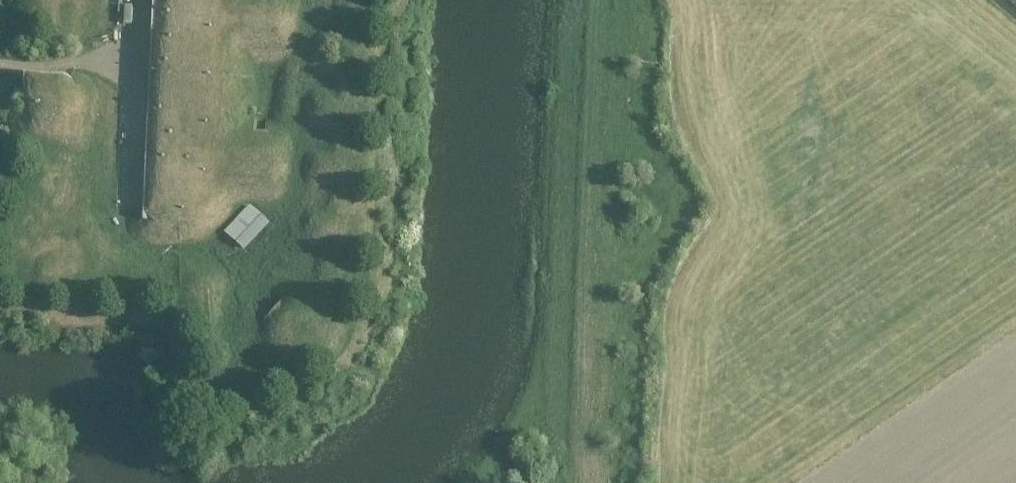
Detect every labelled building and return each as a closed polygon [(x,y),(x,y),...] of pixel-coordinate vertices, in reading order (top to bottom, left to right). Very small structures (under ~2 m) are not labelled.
[(141,221),(152,222),(153,218),(186,219),(188,176),(207,177),(208,154),(220,145),(227,145),(226,166),(264,167),(265,154),(267,154),(268,133),(269,133),(270,132),(270,131),(267,115),(265,115),(265,130),(256,130),(257,115),(255,115),(250,130),(251,131),(251,132),(252,132),(252,133),(252,138),(221,137),(210,127),(215,18),(227,9),(233,10),(233,23),(271,24),(271,11),(273,11),(274,0),(151,0),(141,221)] [(247,251),(269,227),(249,207),(226,231),(247,251)]
